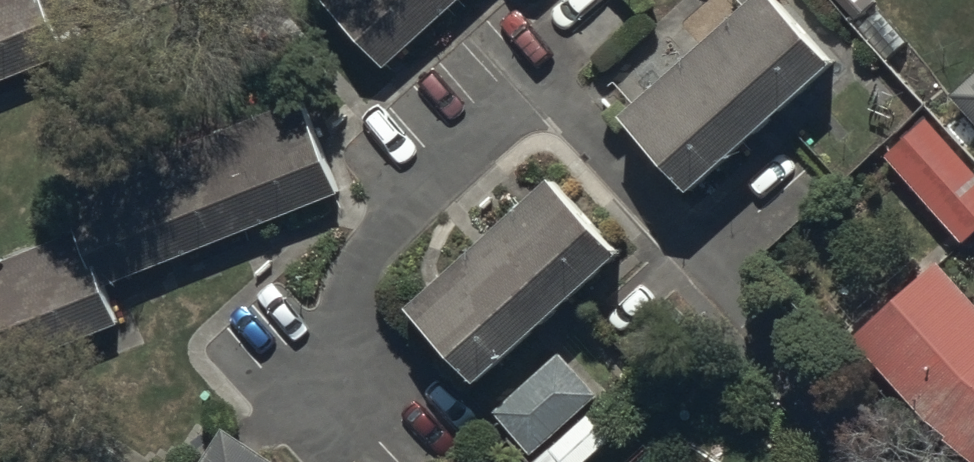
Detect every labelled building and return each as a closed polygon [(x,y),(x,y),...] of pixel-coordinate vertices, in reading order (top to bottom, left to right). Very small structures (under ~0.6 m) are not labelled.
[(70,61),(55,22),(110,0),(0,0),(0,88),(70,61)] [(386,72),(468,0),(323,0),(386,72)] [(695,203),(842,74),(776,0),(768,0),(626,125),(695,203)] [(954,101),(973,123),(973,83),(954,101)] [(105,292),(343,200),(306,105),(66,198),(81,237),(0,269),(0,377),(120,330),(105,292)] [(887,160),(965,248),(973,240),(973,171),(930,122),(887,160)] [(416,316),(483,392),(626,265),(559,189),(416,316)] [(941,268),(856,345),(929,424),(973,461),(973,305),(941,268)] [(562,357),(495,416),(534,460),(601,400),(562,357)] [(187,410),(153,461),(266,461),(187,410)] [(537,461),(594,461),(613,445),(589,417),(537,461)]
